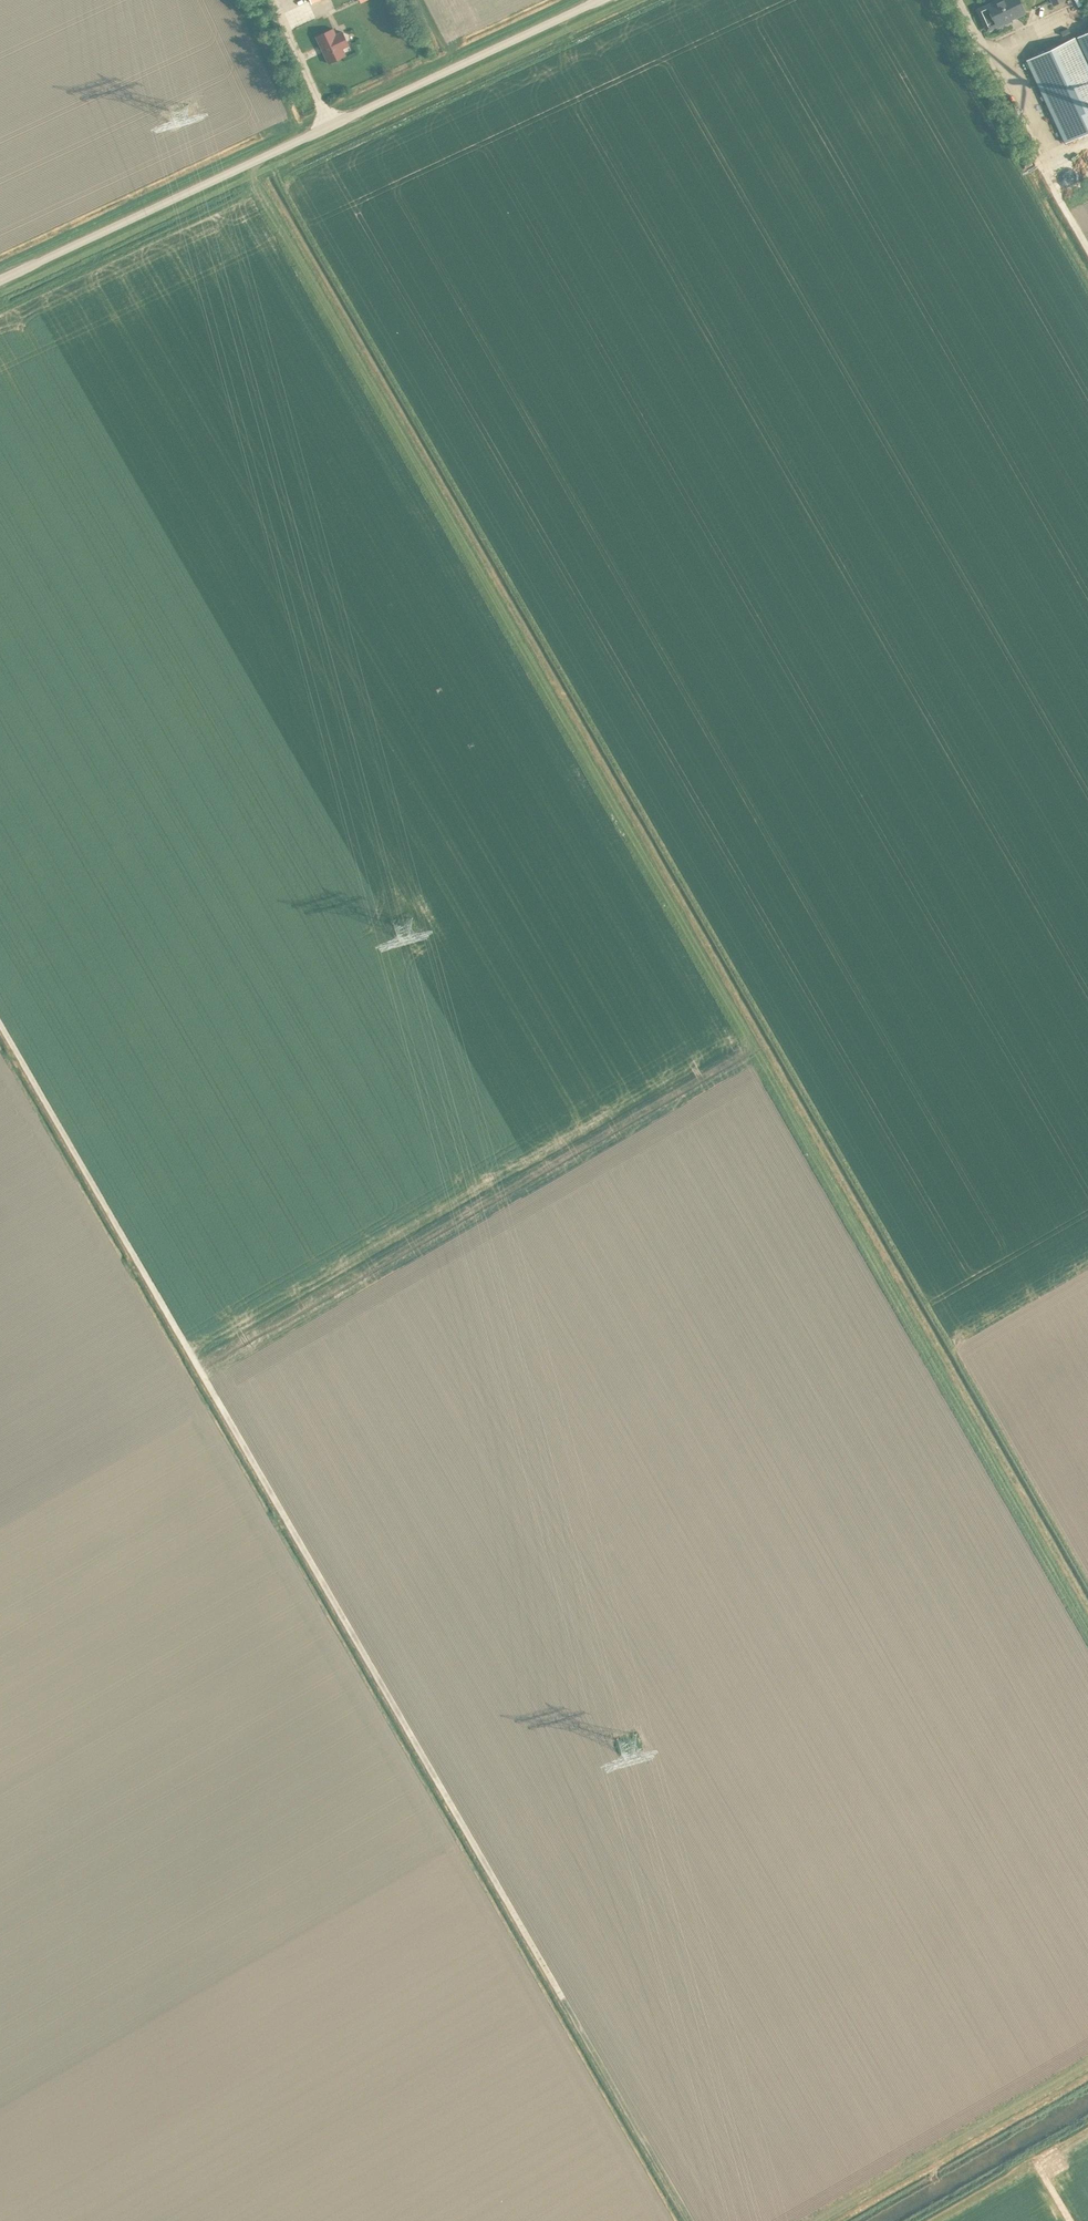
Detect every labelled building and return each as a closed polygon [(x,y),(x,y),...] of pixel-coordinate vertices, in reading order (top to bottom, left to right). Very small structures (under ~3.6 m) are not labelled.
[(996,24),(1011,17),(1011,19),(1024,13),(1018,0),(999,0),(987,5),(996,24)] [(327,63),(328,64),(346,55),(345,55),(342,49),(348,46),(342,32),(335,35),(333,30),(333,29),(315,37),(316,38),(328,63),(327,63)] [(1087,61),(1087,32),(1077,38),(1087,61)] [(1075,39),(1026,62),(1065,143),(1087,132),(1087,67),(1075,39)]
